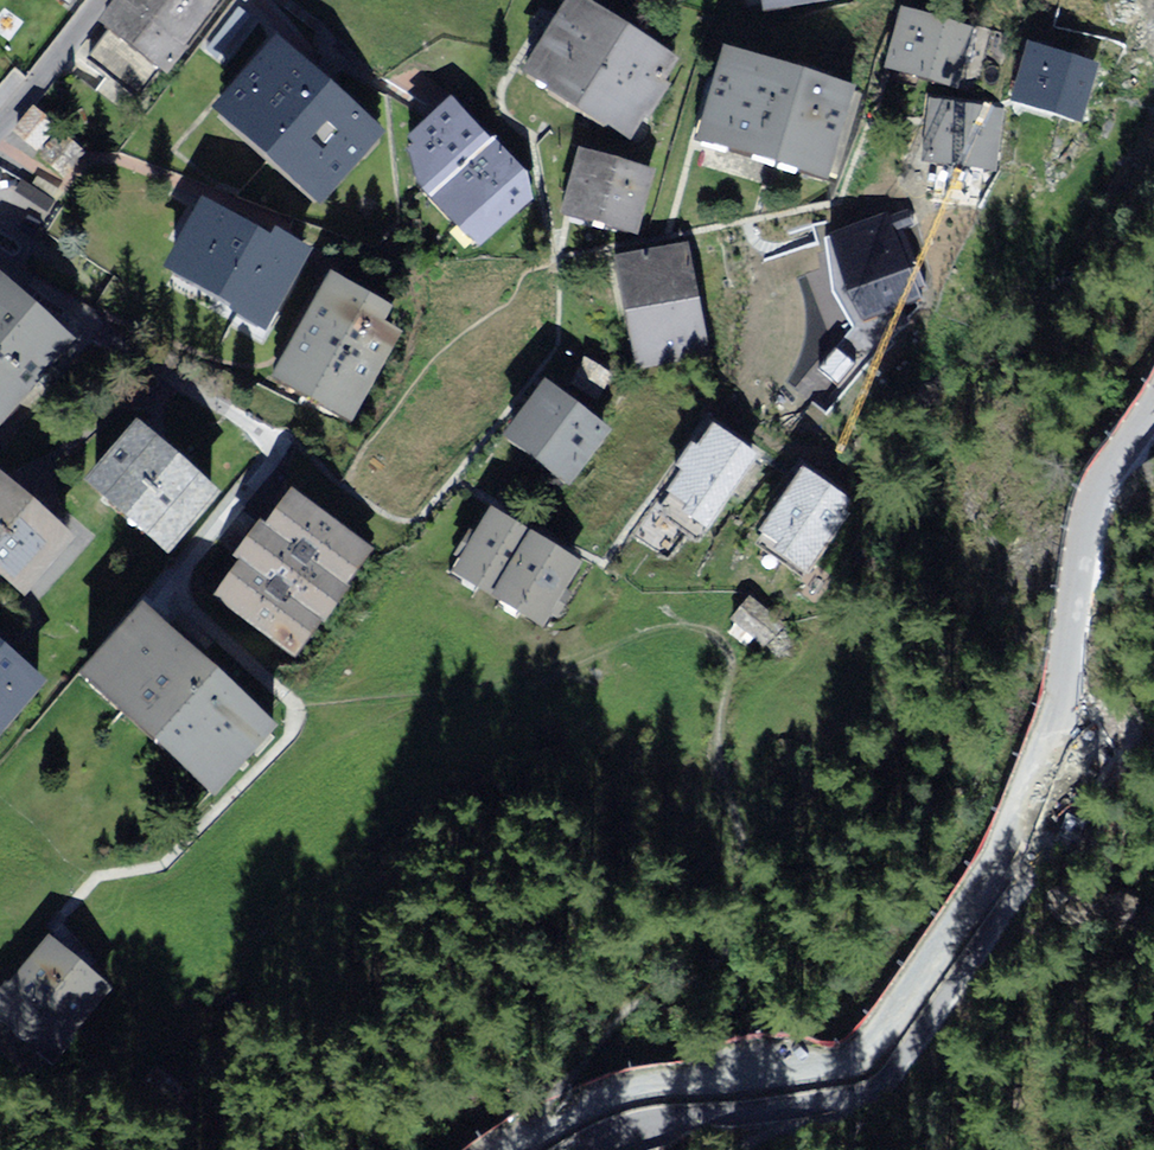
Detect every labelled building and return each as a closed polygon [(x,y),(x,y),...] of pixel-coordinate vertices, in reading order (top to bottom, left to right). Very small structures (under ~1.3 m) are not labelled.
[(101,18),(112,28),(86,57),(137,97),(161,65),(170,72),(228,0),(117,0),(101,18)] [(640,16),(659,0),(627,0),(640,16)] [(771,26),(857,10),(855,0),(766,0),(771,26)] [(981,39),(908,14),(888,74),(961,98),(981,39)] [(556,19),(516,94),(632,154),(671,79),(556,19)] [(1096,67),(1031,52),(1017,114),(1081,129),(1096,67)] [(860,93),(736,53),(703,154),(828,194),(860,93)] [(270,56),(203,138),(317,232),(385,150),(270,56)] [(998,115),(932,108),(926,164),(992,171),(998,115)] [(34,111),(13,137),(41,159),(61,133),(34,111)] [(464,115),(406,157),(480,260),(539,218),(464,115)] [(61,133),(41,159),(64,178),(85,152),(61,133)] [(655,180),(584,155),(563,217),(634,241),(655,180)] [(898,235),(925,224),(914,197),(819,236),(856,327),(924,299),(898,235)] [(302,268),(210,214),(166,288),(258,342),(302,268)] [(697,251),(612,267),(633,373),(718,356),(697,251)] [(75,342),(0,274),(0,424),(75,342)] [(333,285),(275,389),(351,431),(409,327),(333,285)] [(609,376),(587,362),(571,387),(594,401),(609,376)] [(544,394),(506,447),(572,493),(609,439),(544,394)] [(137,416),(90,470),(170,540),(218,487),(137,416)] [(754,462),(707,433),(641,538),(688,567),(754,462)] [(854,499),(796,466),(751,545),(809,578),(854,499)] [(35,586),(80,528),(0,467),(0,560),(35,586)] [(287,474),(203,578),(294,651),(378,547),(287,474)] [(497,511),(456,573),(490,596),(533,534),(497,511)] [(533,534),(490,596),(543,632),(585,569),(533,534)] [(788,618),(749,595),(734,620),(773,643),(788,618)] [(147,596),(69,682),(197,796),(274,711),(147,596)] [(43,664),(0,630),(0,719),(43,664)] [(0,978),(0,1014),(47,1057),(113,983),(48,925),(0,978)]
